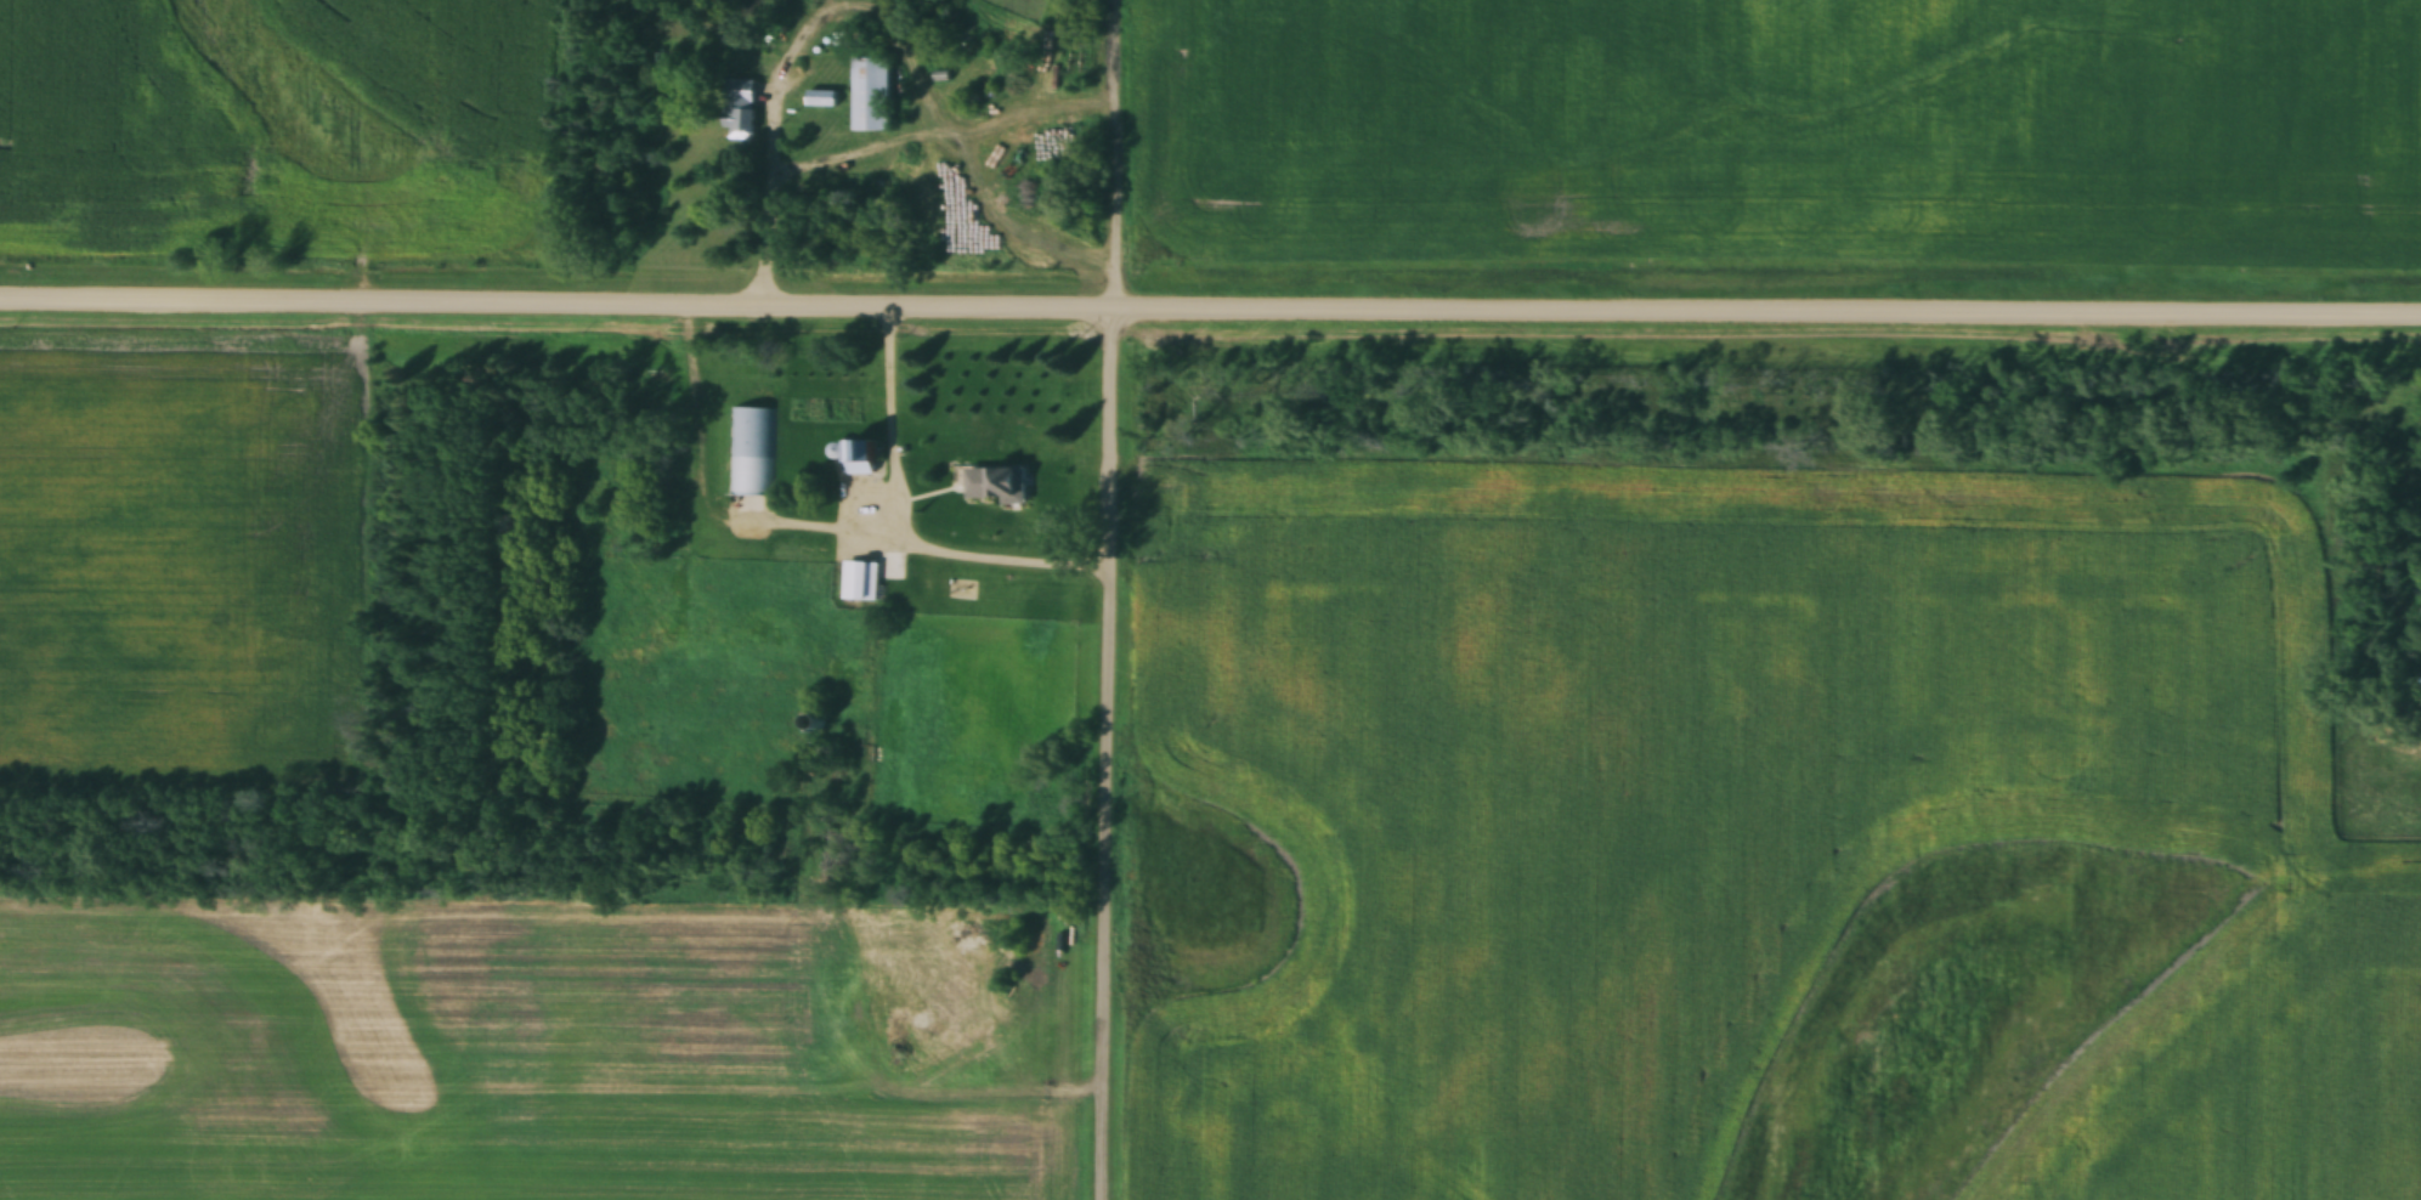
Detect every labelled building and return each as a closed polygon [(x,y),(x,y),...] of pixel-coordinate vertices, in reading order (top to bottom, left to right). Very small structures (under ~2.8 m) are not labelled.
[(890,132),(890,58),(854,58),(854,132),(890,132)] [(723,129),(729,129),(729,141),(753,141),(754,80),(725,80),(723,129)] [(836,92),(807,92),(807,107),(836,107),(836,92)] [(730,496),(772,496),(774,409),(731,409),(730,496)] [(875,442),(849,442),(849,474),(875,474),(875,442)] [(1024,468),(967,469),(967,498),(1002,498),(1002,504),(1025,504),(1024,468)] [(868,598),(868,562),(842,562),(842,598),(868,598)]
